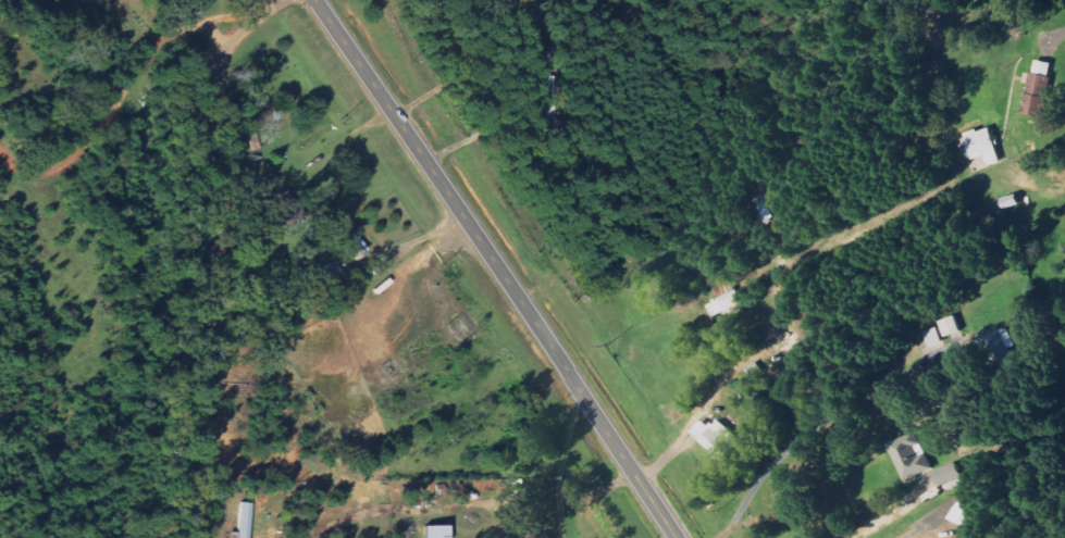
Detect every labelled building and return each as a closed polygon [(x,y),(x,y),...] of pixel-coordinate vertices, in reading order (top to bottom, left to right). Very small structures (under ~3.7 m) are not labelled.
[(1023,114),(1044,118),(1054,63),(1036,60),(1034,74),(1026,73),(1024,83),(1029,84),(1023,114)] [(1002,162),(990,126),(964,135),(973,160),(986,155),(990,166),(1002,162)] [(975,338),(984,371),(1011,364),(1002,330),(975,338)] [(736,436),(718,419),(710,428),(702,420),(690,434),(723,463),(738,448),(731,441),(736,436)] [(904,480),(930,468),(914,432),(887,445),(904,480)] [(964,528),(973,511),(956,501),(946,519),(964,528)] [(251,503),(239,503),(238,537),(250,537),(251,503)] [(445,527),(424,526),(423,537),(445,537),(445,527)]
